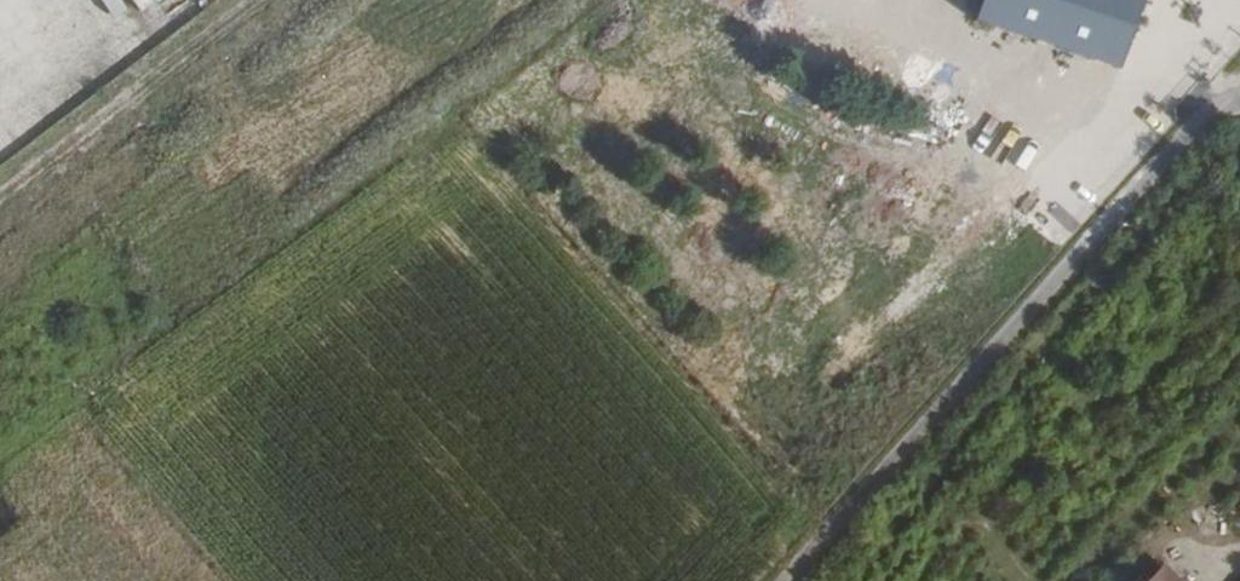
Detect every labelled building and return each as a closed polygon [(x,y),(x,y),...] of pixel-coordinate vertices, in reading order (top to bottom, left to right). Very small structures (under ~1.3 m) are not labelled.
[(70,121),(45,82),(58,73),(33,33),(46,25),(30,0),(0,0),(0,166),(70,121)] [(113,63),(194,22),(183,0),(81,0),(113,63)] [(1117,70),(1140,0),(980,0),(973,23),(1117,70)] [(1153,560),(1131,580),(1174,580),(1153,560)]
